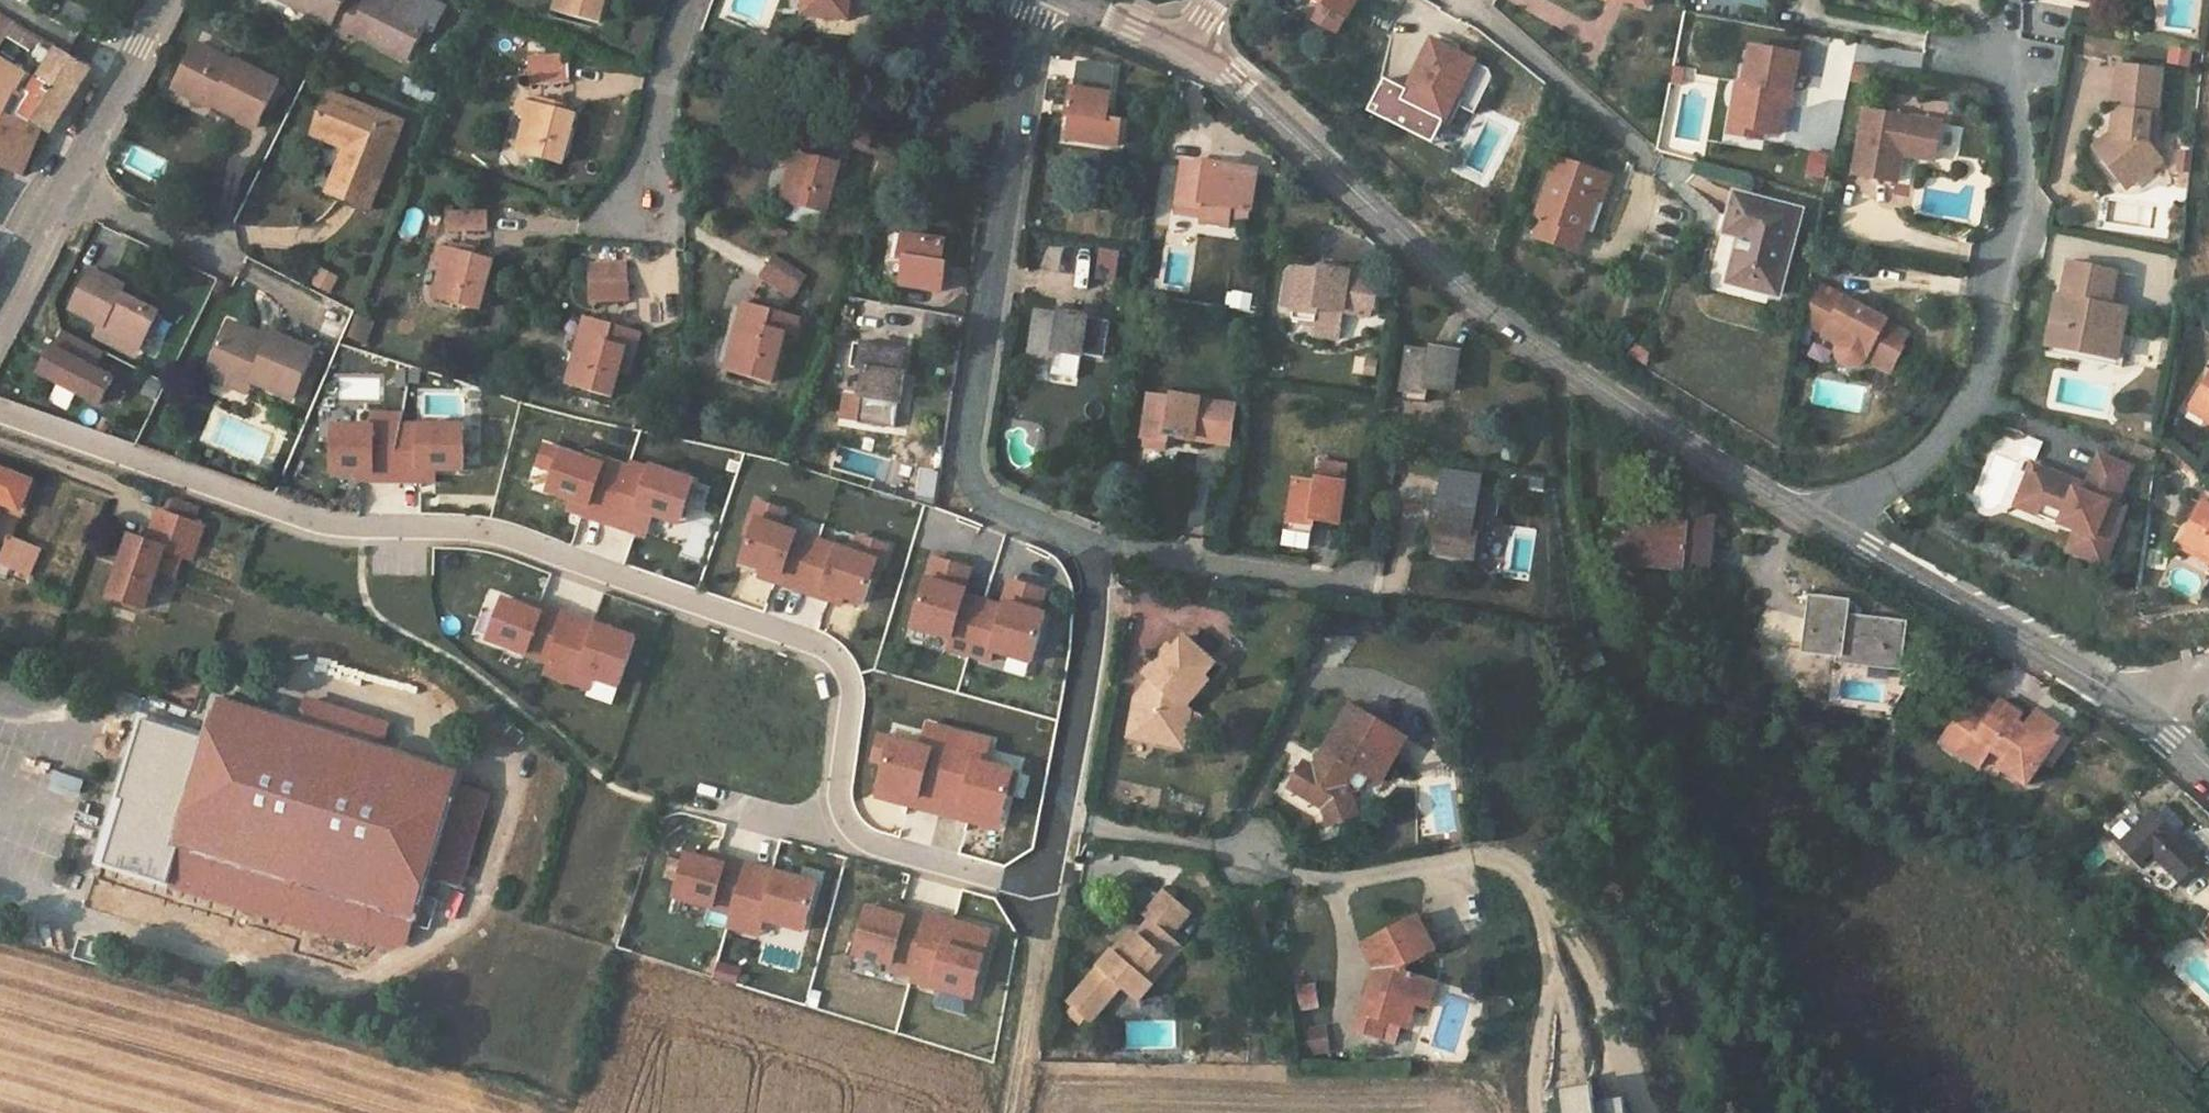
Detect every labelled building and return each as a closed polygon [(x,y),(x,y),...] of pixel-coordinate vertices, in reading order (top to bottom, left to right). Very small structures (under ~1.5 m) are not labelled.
[(335,24),(348,0),(288,0),(335,24)] [(410,59),(430,20),(389,0),(348,0),(335,24),(333,29),(348,37),(352,30),(410,59)] [(432,0),(389,0),(430,20),(438,3),(432,0)] [(556,10),(601,21),(606,0),(558,0),(556,10)] [(807,14),(850,19),(852,0),(808,0),(807,14)] [(1350,15),(1357,0),(1322,0),(1350,15)] [(92,67),(0,13),(0,28),(7,32),(51,58),(38,79),(0,56),(0,80),(30,99),(22,113),(45,127),(52,131),(92,67)] [(1477,60),(1434,39),(1405,99),(1446,121),(1477,60)] [(279,83),(236,61),(235,62),(197,44),(179,80),(216,100),(215,102),(257,124),(279,83)] [(1748,83),(1754,45),(1747,44),(1734,125),(1742,127),(1749,83),(1748,83)] [(1803,54),(1754,45),(1748,83),(1749,83),(1742,127),(1784,134),(1788,106),(1791,90),(1796,91),(1803,54)] [(2168,64),(2190,67),(2192,50),(2170,47),(2168,64)] [(558,53),(529,56),(530,66),(559,64),(558,53)] [(1072,115),(1068,138),(1120,145),(1123,121),(1109,120),(1116,66),(1079,61),(1075,88),(1073,88),(1069,115),(1072,115)] [(559,64),(530,66),(532,85),(571,80),(570,63),(559,64)] [(1850,82),(1868,85),(1871,67),(1853,64),(1850,82)] [(2129,163),(2141,179),(2165,160),(2154,146),(2159,142),(2163,114),(2160,114),(2165,70),(2124,65),(2118,110),(2126,111),(2123,136),(2103,152),(2118,171),(2129,163)] [(24,172),(45,127),(22,113),(30,99),(0,80),(0,163),(24,172)] [(173,91),(211,111),(215,102),(216,100),(179,80),(173,91)] [(1791,90),(1788,106),(1794,106),(1796,91),(1791,90)] [(343,156),(331,187),(371,203),(402,122),(384,115),(381,122),(365,115),(363,114),(365,108),(332,95),(319,129),(356,144),(353,152),(343,156)] [(527,116),(518,151),(563,163),(577,112),(524,99),(519,114),(527,116)] [(1945,123),(1869,110),(1858,175),(1900,183),(1905,154),(1905,152),(1911,147),(1939,152),(1945,123)] [(2098,146),(2103,152),(2123,136),(2126,111),(2118,110),(2116,132),(2098,146)] [(805,205),(823,210),(829,212),(841,162),(836,161),(817,155),(788,147),(783,164),(792,166),(783,199),(792,202),(805,205)] [(1911,147),(1905,154),(1938,160),(1939,152),(1911,147)] [(2177,151),(2177,174),(2193,174),(2193,151),(2177,151)] [(1824,177),(1829,157),(1810,152),(1805,172),(1824,177)] [(1613,175),(1558,157),(1538,216),(1543,217),(1537,236),(1581,252),(1600,197),(1605,198),(1613,175)] [(1184,164),(1179,204),(1204,207),(1205,200),(1252,207),(1257,173),(1234,169),(1235,167),(1207,163),(1206,167),(1184,164)] [(2129,163),(2118,171),(2130,187),(2141,179),(2129,163)] [(1913,185),(1900,183),(1898,194),(1910,197),(1913,185)] [(1804,210),(1737,192),(1727,232),(1741,236),(1732,273),(1751,278),(1749,286),(1781,296),(1804,210)] [(805,205),(792,202),(789,215),(820,223),(823,210),(805,205)] [(448,211),(448,229),(489,229),(488,211),(448,211)] [(897,232),(893,256),(903,257),(906,234),(897,232)] [(908,258),(904,284),(942,289),(946,264),(942,264),(945,242),(906,234),(903,257),(908,258)] [(494,259),(440,244),(436,261),(443,263),(434,297),(480,309),(494,259)] [(1097,248),(1093,280),(1116,282),(1119,250),(1097,248)] [(808,276),(775,254),(770,260),(804,282),(808,276)] [(760,275),(794,298),(804,282),(770,260),(760,275)] [(2110,306),(2117,272),(2069,262),(2062,297),(2057,322),(2067,324),(2062,349),(2116,359),(2126,309),(2110,306)] [(589,283),(630,280),(629,263),(588,265),(589,283)] [(330,295),(339,276),(319,266),(310,286),(330,295)] [(1299,269),(1294,309),(1292,317),(1316,321),(1314,334),(1340,338),(1344,310),(1371,314),(1376,277),(1324,269),(1324,273),(1299,269)] [(139,350),(157,314),(120,294),(123,287),(94,271),(75,308),(103,322),(99,330),(139,350)] [(1204,276),(1190,275),(1188,290),(1202,292),(1204,276)] [(1859,305),(1813,279),(1805,322),(1826,334),(1825,336),(1839,344),(1837,352),(1839,360),(1845,365),(1853,367),(1861,365),(1867,359),(1891,372),(1903,350),(1901,349),(1908,335),(1887,323),(1888,321),(1871,311),(1868,316),(1861,312),(1859,305)] [(590,302),(630,299),(630,280),(589,283),(590,302)] [(1226,311),(1252,312),(1252,292),(1227,292),(1226,311)] [(2115,366),(2116,359),(2062,349),(2067,324),(2057,322),(2062,297),(2055,295),(2044,353),(2115,366)] [(801,316),(747,302),(728,369),(773,382),(787,333),(796,336),(801,316)] [(1037,311),(1029,361),(1056,365),(1058,350),(1104,357),(1111,319),(1060,311),(1060,314),(1037,311)] [(588,316),(568,384),(613,396),(627,348),(635,350),(641,331),(588,316)] [(313,351),(272,334),(269,340),(228,323),(210,368),(251,385),(253,380),(295,397),(295,395),(306,367),(313,351)] [(54,346),(41,371),(99,402),(112,377),(94,368),(104,350),(65,330),(56,347),(54,346)] [(139,350),(99,330),(96,336),(136,356),(139,350)] [(856,344),(853,365),(862,367),(865,345),(856,344)] [(868,368),(861,422),(895,428),(899,400),(901,401),(905,370),(902,370),(905,351),(865,345),(862,367),(868,368)] [(1435,352),(1409,349),(1403,399),(1428,403),(1430,386),(1453,390),(1459,351),(1435,347),(1435,352)] [(1375,376),(1377,359),(1353,357),(1351,374),(1375,376)] [(306,367),(295,395),(308,400),(320,373),(306,367)] [(206,376),(249,393),(253,385),(251,385),(210,368),(206,376)] [(2191,404),(2208,415),(2208,376),(2191,404)] [(858,421),(859,394),(840,393),(839,421),(858,421)] [(1150,394),(1143,445),(1165,449),(1167,434),(1229,444),(1236,403),(1174,393),(1173,398),(1150,394)] [(2191,404),(2188,409),(2208,422),(2208,415),(2191,404)] [(470,423),(331,421),(330,477),(470,479),(470,423)] [(609,465),(545,443),(534,473),(554,480),(547,500),(670,544),(692,484),(625,460),(609,465)] [(2081,481),(2037,460),(2023,489),(2044,499),(2044,501),(2065,512),(2061,521),(2076,528),(2067,548),(2100,564),(2126,510),(2116,506),(2134,469),(2104,455),(2087,490),(2078,486),(2081,481)] [(21,508),(32,482),(0,469),(0,499),(21,508)] [(1318,483),(1296,480),(1290,526),(1311,530),(1314,517),(1340,521),(1346,482),(1319,478),(1318,483)] [(1481,486),(1443,480),(1439,498),(1438,498),(1433,528),(1439,529),(1435,552),(1483,560),(1487,538),(1473,534),(1481,486)] [(2044,499),(2023,489),(2017,501),(2061,521),(2065,512),(2044,501),(2044,499)] [(780,579),(803,586),(820,535),(781,523),(787,507),(758,497),(752,514),(758,516),(744,557),(764,564),(783,570),(780,579)] [(193,522),(198,507),(173,499),(168,514),(193,522)] [(2204,501),(2184,543),(2208,556),(2208,504),(2204,501)] [(192,558),(203,525),(193,522),(168,514),(158,510),(147,541),(131,536),(110,596),(145,608),(158,569),(174,575),(181,554),(192,558)] [(1710,565),(1715,516),(1687,512),(1686,522),(1633,518),(1629,562),(1680,567),(1681,563),(1710,565)] [(855,547),(820,535),(803,586),(823,593),(826,585),(844,591),(865,598),(878,557),(884,559),(889,542),(861,532),(855,547)] [(1,559),(0,560),(16,567),(30,573),(40,550),(9,537),(1,559)] [(948,643),(970,649),(985,596),(966,590),(967,585),(960,583),(966,562),(934,553),(913,622),(951,633),(948,643)] [(0,560),(1,559),(0,558),(0,574),(11,579),(16,567),(0,560)] [(780,579),(783,570),(764,564),(761,572),(780,579)] [(1006,602),(985,596),(970,649),(991,656),(994,645),(1032,656),(1046,608),(1040,606),(1046,586),(1013,576),(1006,602)] [(844,591),(826,585),(823,593),(842,599),(844,591)] [(1847,601),(1811,597),(1804,650),(1839,654),(1838,660),(1898,667),(1903,622),(1845,614),(1847,601)] [(638,637),(568,611),(546,669),(590,686),(594,675),(620,684),(638,637)] [(1138,697),(1130,737),(1175,745),(1182,705),(1187,706),(1209,679),(1205,675),(1215,663),(1185,637),(1174,649),(1169,645),(1145,674),(1152,680),(1138,697)] [(2193,647),(2182,650),(2184,660),(2195,657),(2193,647)] [(1974,693),(1941,741),(1980,767),(1991,750),(2003,758),(1999,765),(2027,784),(2042,760),(2036,756),(2046,741),(2058,723),(2035,708),(2024,724),(2018,719),(2021,713),(2000,699),(1995,706),(1974,693)] [(212,750),(177,739),(150,828),(166,833),(153,877),(207,894),(210,885),(248,897),(245,906),(364,942),(366,936),(394,945),(408,938),(428,873),(460,883),(487,796),(454,786),(457,774),(380,751),(388,726),(308,702),(301,726),(226,704),(212,750)] [(1304,762),(1290,787),(1322,805),(1330,824),(1357,813),(1346,784),(1357,766),(1381,779),(1395,756),(1386,751),(1398,732),(1353,703),(1320,756),(1325,759),(1318,770),(1313,767),(1304,762)] [(1187,706),(1182,705),(1175,745),(1185,747),(1192,711),(1187,706)] [(918,741),(878,731),(867,768),(883,772),(876,796),(940,814),(963,730),(924,719),(918,741)] [(1395,756),(1407,737),(1398,732),(1386,751),(1395,756)] [(2042,760),(2053,767),(2063,751),(2046,741),(2036,756),(2042,760)] [(1980,767),(1991,775),(1999,765),(2003,758),(1991,750),(1980,767)] [(1325,759),(1320,756),(1313,767),(1318,770),(1325,759)] [(2185,828),(2160,803),(2154,810),(2178,835),(2185,828)] [(2118,845),(2142,870),(2172,888),(2203,860),(2178,835),(2154,810),(2118,845)] [(150,828),(136,872),(153,877),(166,833),(150,828)] [(718,857),(720,851),(709,848),(707,854),(718,857)] [(735,905),(748,858),(720,851),(718,857),(707,854),(690,850),(678,893),(734,908),(735,905)] [(748,858),(735,905),(766,913),(806,924),(819,878),(748,858)] [(1120,953),(1113,948),(1066,1002),(1089,1021),(1119,987),(1137,1001),(1152,984),(1150,982),(1142,975),(1160,955),(1168,961),(1181,947),(1167,936),(1190,910),(1164,890),(1142,915),(1148,920),(1130,941),(1120,953)] [(915,967),(932,906),(904,899),(901,907),(871,899),(858,947),(894,957),(893,961),(915,967)] [(735,905),(734,908),(731,921),(761,929),(766,913),(735,905)] [(932,906),(915,967),(914,973),(975,989),(993,923),(932,906)] [(1416,913),(1361,943),(1371,964),(1378,961),(1384,974),(1381,983),(1372,980),(1361,1014),(1385,1022),(1400,1027),(1408,1003),(1414,1004),(1426,1008),(1435,980),(1406,970),(1406,965),(1425,955),(1417,939),(1427,934),(1416,913)] [(1425,955),(1436,950),(1427,934),(1417,939),(1425,955)] [(1130,941),(1124,936),(1113,948),(1120,953),(1130,941)] [(1142,975),(1150,982),(1168,961),(1160,955),(1142,975)] [(1378,961),(1371,964),(1375,971),(1384,974),(1378,961)] [(715,962),(713,984),(737,986),(740,964),(715,962)] [(1375,971),(1372,980),(1381,983),(1384,974),(1375,971)] [(1295,985),(1298,1012),(1319,1009),(1315,983),(1295,985)] [(1400,1027),(1407,1029),(1414,1004),(1408,1003),(1400,1027)] [(1385,1022),(1361,1014),(1356,1031),(1379,1039),(1385,1022)] [(1324,1044),(1296,1043),(1296,1065),(1323,1065),(1324,1044)] [(1556,1091),(1559,1112),(1626,1112),(1624,1099),(1596,1102),(1594,1086),(1556,1091)]
